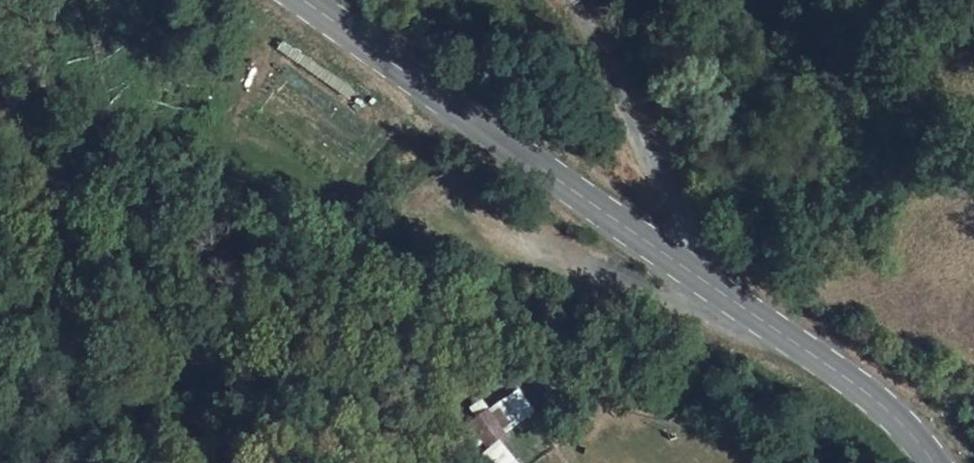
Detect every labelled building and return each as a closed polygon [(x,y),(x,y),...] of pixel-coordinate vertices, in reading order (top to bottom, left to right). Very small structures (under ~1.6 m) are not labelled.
[(498,462),(517,462),(498,436),(534,411),(517,386),(468,419),(498,462)]
